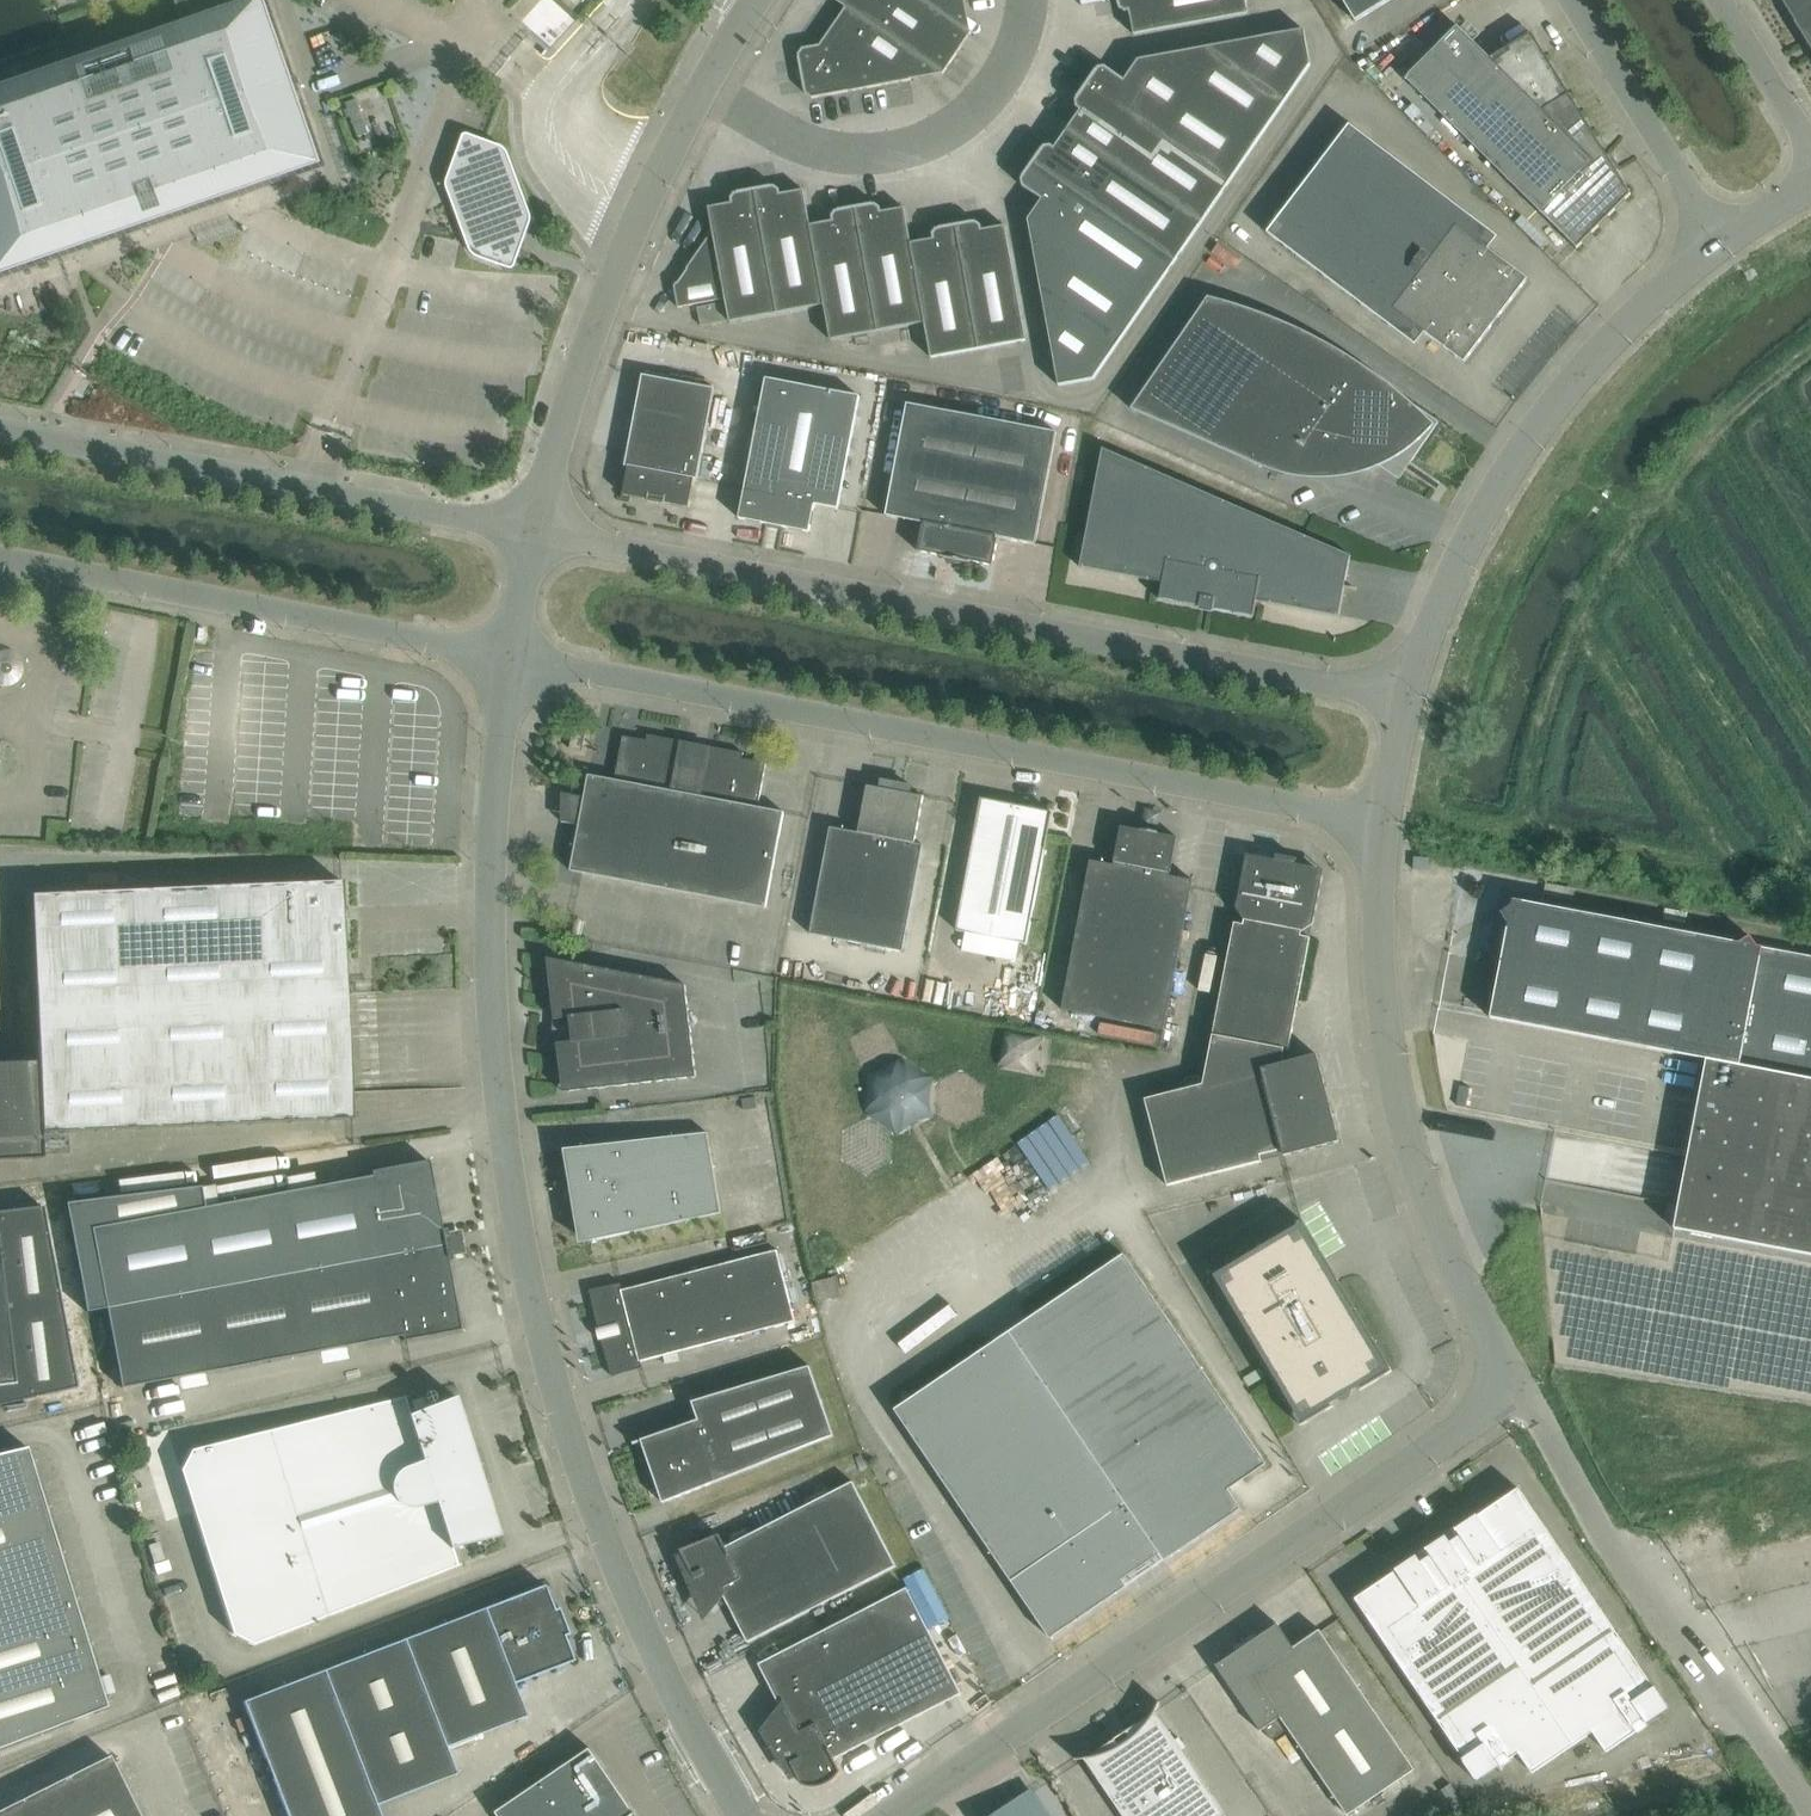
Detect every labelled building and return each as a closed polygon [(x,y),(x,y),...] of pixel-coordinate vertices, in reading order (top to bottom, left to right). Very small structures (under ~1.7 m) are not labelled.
[(0,87),(0,278),(325,166),(268,0),(253,0),(197,19),(190,0),(175,0),(184,24),(0,87)] [(952,19),(924,0),(836,0),(846,8),(924,61),(943,74),(972,32),(952,19)] [(952,19),(965,0),(924,0),(952,19)] [(1246,0),(1118,0),(1120,9),(1125,12),(1130,12),(1134,35),(1249,14),(1246,0)] [(1356,22),(1391,0),(1342,0),(1356,22)] [(1810,47),(1810,0),(1782,0),(1810,47)] [(910,80),(924,61),(846,8),(820,45),(803,49),(799,55),(806,94),(812,98),(910,80)] [(1575,247),(1577,249),(1632,194),(1531,33),(1508,48),(1510,51),(1493,62),(1458,26),(1406,78),(1538,210),(1576,246),(1575,247)] [(1139,60),(1125,80),(1244,162),(1311,65),(1305,30),(1139,60)] [(1244,162),(1125,80),(1106,67),(1099,68),(1076,101),(1077,108),(1081,110),(1068,129),(1203,222),(1244,162)] [(357,100),(346,103),(360,144),(371,141),(357,100)] [(1481,244),(1490,232),(1491,231),(1350,124),(1267,233),(1408,340),(1418,327),(1465,363),(1528,279),(1481,244)] [(1203,222),(1068,129),(1055,148),(1051,146),(1045,147),(1023,180),(1023,187),(1043,200),(1162,281),(1203,222)] [(520,202),(505,163),(504,161),(503,159),(501,157),(499,156),(497,154),(481,149),(470,145),(465,160),(456,156),(447,180),(447,182),(447,184),(447,186),(447,188),(447,189),(449,194),(456,196),(458,201),(453,203),(469,248),(470,251),(472,253),(475,256),(477,257),(480,258),(504,267),(517,234),(516,234),(517,229),(516,225),(517,225),(510,206),(520,202)] [(825,305),(811,226),(804,190),(781,195),(780,190),(775,186),(752,190),(777,314),(825,305)] [(777,314),(752,190),(735,194),(731,199),(732,204),(709,208),(714,232),(726,299),(730,322),(777,314)] [(1095,379),(1162,281),(1043,200),(1029,220),(1059,386),(1095,379)] [(925,323),(912,243),(905,208),(882,212),(881,208),(876,204),(854,208),(877,332),(925,323)] [(877,332),(854,208),(836,211),(832,217),(833,222),(811,226),(825,305),(831,340),(877,332)] [(977,222),(956,226),(976,350),(1027,341),(1006,226),(983,230),(982,225),(977,222)] [(976,350),(956,226),(937,229),(933,235),(934,239),(912,243),(925,323),(932,358),(976,350)] [(726,299),(714,232),(675,287),(679,308),(726,299)] [(1373,373),(1364,366),(1356,361),(1347,355),(1337,349),(1329,344),(1319,339),(1310,334),(1299,329),(1289,325),(1280,321),(1268,316),(1258,312),(1250,309),(1241,306),(1228,303),(1218,300),(1209,297),(1132,409),(1263,468),(1268,469),(1275,472),(1281,474),(1288,475),(1295,477),(1305,478),(1315,479),(1324,479),(1331,479),(1342,478),(1351,476),(1359,474),(1366,472),(1373,469),(1380,466),(1399,480),(1439,422),(1412,403),(1401,394),(1387,382),(1373,373)] [(724,303),(698,307),(701,326),(727,322),(724,303)] [(716,389),(643,375),(626,466),(629,467),(624,495),(648,500),(648,501),(665,504),(666,503),(690,508),(695,479),(698,480),(716,389)] [(766,379),(744,495),(740,519),(810,532),(815,504),(839,509),(860,396),(766,379)] [(907,403),(886,516),(925,523),(925,525),(923,525),(918,551),(941,556),(941,557),(970,563),(970,561),(993,566),(999,537),(1036,545),(1058,432),(907,403)] [(1340,617),(1345,587),(1351,556),(1103,449),(1080,567),(1163,583),(1160,599),(1200,607),(1201,603),(1215,605),(1214,610),(1254,618),(1257,601),(1340,617)] [(587,731),(582,730),(574,729),(570,749),(583,752),(587,731)] [(767,908),(785,814),(785,812),(759,807),(767,763),(744,759),(745,753),(706,746),(705,750),(686,747),(687,742),(649,735),(648,740),(624,736),(616,779),(589,775),(571,871),(767,908)] [(569,760),(564,799),(583,802),(588,763),(569,760)] [(904,952),(924,846),(924,845),(916,843),(925,797),(904,793),(904,792),(904,790),(904,788),(903,786),(902,785),(901,784),(899,783),(898,782),(896,782),(894,782),(893,783),(891,784),(890,785),(889,787),(889,788),(888,790),(868,786),(859,833),(831,827),(811,934),(904,952)] [(1046,849),(1048,837),(1053,812),(982,798),(974,836),(975,836),(957,931),(1027,944),(1045,849),(1046,849)] [(1165,1030),(1192,890),(1194,880),(1171,876),(1178,837),(1159,834),(1159,832),(1141,829),(1141,830),(1122,827),(1115,865),(1091,860),(1062,1010),(1165,1030)] [(1317,868),(1286,862),(1255,856),(1246,862),(1237,909),(1245,921),(1244,924),(1234,923),(1213,1036),(1285,1050),(1289,1051),(1311,938),(1302,936),(1303,932),(1314,924),(1323,877),(1317,868)] [(352,1120),(342,882),(31,895),(38,1044),(42,1133),(352,1120)] [(1491,1018),(1706,1059),(1674,1228),(1810,1255),(1810,957),(1757,946),(1750,936),(1739,943),(1513,900),(1512,905),(1502,913),(1509,923),(1491,1018)] [(697,1077),(686,985),(548,958),(555,1020),(571,1018),(574,1042),(558,1044),(564,1093),(697,1077)] [(1340,1142),(1330,1105),(1329,1105),(1330,1108),(1326,1109),(1321,1090),(1325,1089),(1325,1092),(1327,1091),(1318,1055),(1285,1063),(1283,1056),(1285,1050),(1213,1036),(1208,1060),(1203,1084),(1145,1099),(1167,1186),(1263,1162),(1260,1155),(1283,1150),(1285,1156),(1340,1142)] [(43,1158),(42,1133),(38,1044),(0,1046),(0,1160),(43,1158)] [(708,1133),(576,1148),(575,1148),(577,1157),(567,1158),(580,1235),(589,1233),(591,1241),(722,1213),(708,1133)] [(200,1187),(66,1204),(86,1312),(106,1309),(444,1245),(442,1237),(448,1236),(447,1233),(446,1229),(442,1229),(429,1161),(371,1172),(372,1176),(204,1208),(200,1187)] [(77,1388),(43,1207),(0,1212),(0,1405),(77,1388)] [(1329,1401),(1338,1396),(1339,1397),(1340,1397),(1341,1398),(1342,1398),(1344,1398),(1346,1398),(1347,1397),(1348,1396),(1348,1395),(1349,1394),(1349,1393),(1349,1392),(1349,1390),(1348,1390),(1357,1384),(1361,1391),(1393,1371),(1303,1220),(1262,1245),(1265,1251),(1255,1257),(1251,1251),(1211,1275),(1301,1426),(1333,1407),(1329,1401)] [(444,1245),(106,1309),(121,1388),(402,1336),(403,1341),(405,1340),(460,1330),(449,1263),(452,1260),(451,1256),(451,1253),(445,1254),(444,1245)] [(599,1326),(603,1341),(613,1377),(643,1368),(641,1362),(796,1322),(778,1250),(623,1290),(622,1283),(591,1290),(599,1326)] [(895,1410),(1051,1639),(1128,1587),(1123,1580),(1160,1555),(1164,1562),(1242,1509),(1229,1490),(1267,1465),(1125,1255),(895,1410)] [(632,1443),(636,1452),(637,1455),(638,1457),(639,1460),(641,1462),(643,1463),(644,1465),(647,1466),(649,1468),(663,1503),(834,1436),(803,1356),(688,1401),(695,1419),(632,1443)] [(500,1537),(484,1485),(456,1397),(414,1413),(408,1396),(191,1450),(181,1471),(233,1634),(253,1645),(461,1564),(456,1548),(500,1537)] [(28,1448),(0,1454),(0,1749),(107,1707),(28,1448)] [(897,1567),(853,1482),(726,1547),(720,1535),(681,1550),(690,1569),(688,1570),(704,1609),(718,1591),(721,1590),(748,1643),(897,1567)] [(1396,1571),(1355,1599),(1463,1758),(1462,1759),(1477,1781),(1500,1765),(1496,1759),(1506,1752),(1510,1759),(1519,1753),(1532,1773),(1592,1732),(1606,1752),(1637,1731),(1632,1725),(1642,1718),(1646,1724),(1670,1709),(1655,1686),(1653,1687),(1518,1488),(1477,1516),(1476,1514),(1455,1529),(1459,1535),(1450,1542),(1446,1535),(1426,1549),(1430,1555),(1421,1561),(1416,1555),(1395,1569),(1396,1571)] [(526,1716),(514,1684),(574,1661),(564,1636),(569,1635),(559,1608),(554,1610),(545,1585),(243,1702),(287,1815),(381,1815),(377,1805),(457,1774),(446,1747),(526,1716)] [(797,1773),(803,1785),(806,1786),(809,1787),(813,1787),(817,1787),(820,1787),(824,1786),(827,1785),(830,1783),(833,1781),(836,1779),(837,1777),(839,1775),(842,1772),(835,1759),(962,1694),(908,1588),(759,1664),(782,1709),(766,1731),(792,1775),(797,1773)] [(1415,1770),(1320,1630),(1294,1648),(1277,1623),(1275,1624),(1276,1625),(1218,1665),(1217,1664),(1216,1665),(1260,1729),(1259,1730),(1260,1732),(1264,1729),(1272,1740),(1289,1729),(1348,1815),(1415,1770)] [(1157,1711),(1159,1707),(1161,1703),(1159,1702),(1157,1706),(1155,1710),(1151,1717),(1149,1720),(1147,1723),(1142,1729),(1138,1733),(1133,1738),(1127,1742),(1121,1746),(1117,1748),(1112,1750),(1107,1752),(1102,1754),(1095,1756),(1087,1758),(1082,1758),(1076,1758),(1076,1760),(1081,1760),(1085,1759),(1124,1815),(1228,1815),(1183,1750),(1187,1747),(1180,1737),(1176,1740),(1157,1711)] [(591,1748),(497,1812),(499,1815),(637,1815),(591,1748)] [(110,1756),(0,1811),(0,1815),(140,1815),(110,1756)] [(994,1815),(1048,1815),(1031,1791),(994,1815)]
